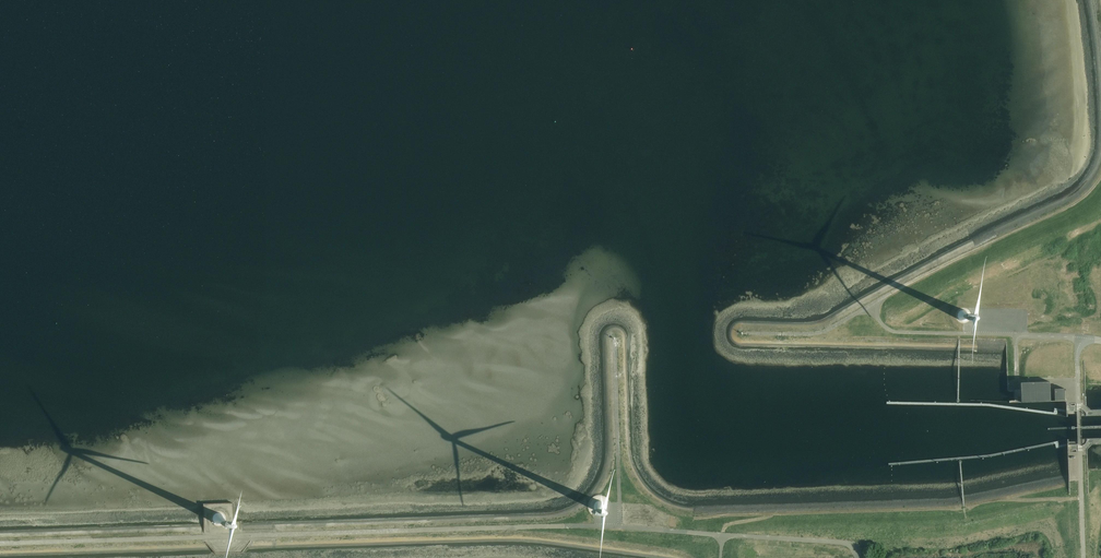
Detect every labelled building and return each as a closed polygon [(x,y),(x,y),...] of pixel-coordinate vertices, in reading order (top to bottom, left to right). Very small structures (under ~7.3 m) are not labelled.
[(958,315),(958,316),(958,317),(958,318),(958,319),(959,319),(959,320),(960,320),(960,321),(961,321),(962,321),(963,321),(964,321),(965,321),(966,321),(967,320),(968,320),(968,319),(969,318),(969,317),(969,316),(969,315),(969,314),(969,313),(968,312),(967,311),(966,310),(965,310),(964,310),(963,310),(962,310),(961,310),(960,311),(959,311),(959,312),(958,312),(958,313),(958,314),(958,315)] [(1021,383),(1021,402),(1050,401),(1049,382),(1021,383)] [(1054,389),(1055,401),(1064,400),(1064,389),(1054,389)] [(594,505),(594,507),(594,508),(594,509),(595,510),(595,511),(596,512),(597,512),(598,513),(599,513),(601,513),(602,513),(603,512),(604,511),(605,510),(606,509),(606,507),(606,506),(605,505),(605,504),(604,503),(603,502),(601,501),(600,501),(599,501),(598,501),(597,502),(596,503),(595,503),(595,504),(594,505)] [(213,520),(213,521),(214,523),(214,524),(215,525),(216,525),(217,526),(218,526),(219,526),(221,526),(222,525),(223,524),(224,524),(224,522),(225,521),(225,520),(225,519),(224,518),(224,517),(223,516),(222,515),(221,515),(220,514),(219,514),(218,514),(217,514),(216,515),(215,516),(214,516),(214,517),(213,518),(213,520)]
